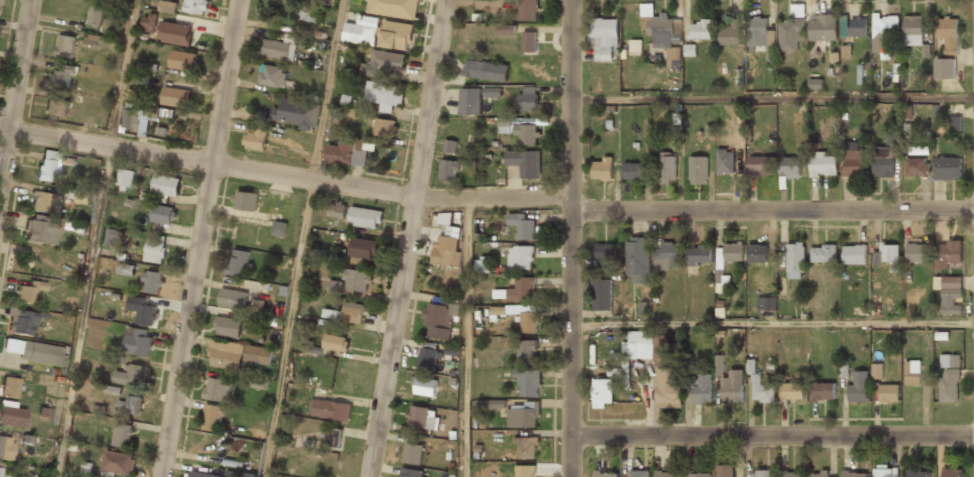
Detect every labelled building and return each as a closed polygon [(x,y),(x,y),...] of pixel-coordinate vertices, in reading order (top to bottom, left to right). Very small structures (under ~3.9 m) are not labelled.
[(177,3),(163,0),(161,0),(159,10),(175,13),(177,3)] [(184,12),(205,14),(207,0),(186,0),(184,12)] [(320,1),(320,0),(308,0),(308,3),(302,3),(301,21),(318,22),(319,1),(320,1)] [(416,20),(419,0),(369,0),(367,12),(416,20)] [(537,20),(537,0),(519,0),(519,20),(537,20)] [(102,25),(104,5),(91,4),(89,24),(102,25)] [(873,53),(892,52),(892,36),(899,36),(898,16),(880,16),(880,13),(872,13),(873,53)] [(156,15),(144,14),(144,32),(156,32),(156,15)] [(809,15),(810,40),(837,39),(836,14),(809,15)] [(346,22),(343,41),(377,45),(379,17),(359,15),(358,24),(346,22)] [(775,30),(768,30),(767,16),(748,17),(749,46),(775,45),(775,30)] [(848,16),(840,16),(840,37),(849,37),(848,16)] [(922,16),(903,16),(903,45),(923,45),(922,16)] [(739,45),(740,18),(721,18),(720,45),(739,45)] [(867,36),(867,18),(851,18),(850,36),(867,36)] [(958,18),(937,18),(937,38),(945,38),(944,54),(957,54),(958,18)] [(618,19),(592,19),(592,31),(588,31),(589,47),(594,47),(594,62),(612,62),(612,46),(618,46),(618,19)] [(711,39),(711,19),(699,19),(699,24),(691,24),(691,39),(711,39)] [(779,51),(797,51),(797,41),(805,41),(805,19),(779,19),(779,51)] [(411,50),(414,24),(384,21),(382,47),(411,50)] [(190,45),(192,25),(161,22),(159,42),(190,45)] [(515,25),(499,25),(500,34),(515,33),(515,25)] [(536,52),(536,32),(522,32),(523,52),(536,52)] [(259,55),(294,61),(298,35),(286,33),(285,42),(262,38),(259,55)] [(56,56),(73,58),(74,36),(58,34),(56,56)] [(641,40),(630,40),(629,52),(641,52),(641,40)] [(851,57),(851,45),(841,45),(841,58),(851,57)] [(404,72),(406,54),(374,49),(371,66),(404,72)] [(170,68),(193,71),(195,53),(171,50),(170,68)] [(955,58),(935,59),(936,79),(955,79),(955,58)] [(507,80),(508,63),(464,61),(464,78),(507,80)] [(258,84),(283,88),(287,68),(262,63),(258,84)] [(51,88),(69,89),(69,73),(76,73),(76,65),(63,65),(63,70),(52,69),(51,88)] [(380,112),(393,113),(393,104),(402,105),(403,85),(366,82),(365,101),(381,102),(380,112)] [(536,111),(537,86),(524,86),(523,94),(518,94),(517,111),(536,111)] [(189,107),(191,89),(163,87),(161,105),(189,107)] [(484,96),(501,96),(501,87),(490,88),(484,88),(484,96)] [(482,88),(460,88),(460,114),(481,115),(482,88)] [(68,99),(45,98),(44,114),(67,115),(68,99)] [(272,120),(300,124),(299,128),(317,130),(321,103),(282,98),(281,108),(273,107),(272,120)] [(147,136),(150,111),(124,107),(122,127),(139,129),(138,135),(147,136)] [(950,132),(961,132),(962,116),(950,116),(950,132)] [(375,136),(395,138),(397,120),(377,118),(375,136)] [(520,146),(538,146),(538,124),(515,124),(515,120),(498,120),(498,134),(520,134),(520,146)] [(267,128),(246,126),(244,147),(266,149),(267,128)] [(364,139),(340,138),(340,145),(327,145),(326,163),(366,165),(367,149),(363,149),(364,139)] [(456,152),(457,141),(445,139),(443,151),(456,152)] [(858,142),(845,142),(844,176),(863,177),(863,150),(858,150),(858,142)] [(872,177),(894,177),(894,147),(872,147),(872,177)] [(37,181),(52,182),(52,178),(62,179),(64,152),(40,150),(37,181)] [(521,178),(540,178),(541,151),(505,150),(505,165),(521,165),(521,178)] [(734,173),(734,150),(717,150),(717,173),(734,173)] [(657,154),(658,181),(676,180),(675,153),(657,154)] [(837,156),(825,156),(825,153),(810,153),(809,177),(819,177),(819,175),(837,175),(837,156)] [(708,156),(690,156),(690,184),(708,184),(708,156)] [(775,156),(747,157),(748,175),(775,175),(775,156)] [(593,161),(592,180),(612,180),(613,157),(603,157),(603,162),(593,161)] [(800,157),(780,157),(780,178),(801,178),(800,157)] [(961,180),(962,158),(935,157),(934,179),(961,180)] [(906,175),(927,176),(927,158),(906,158),(906,175)] [(459,171),(460,161),(441,160),(439,180),(454,181),(455,171),(459,171)] [(644,163),(624,163),(623,180),(643,181),(644,163)] [(135,170),(119,168),(117,186),(123,186),(124,186),(133,187),(135,170)] [(152,193),(178,196),(180,178),(154,174),(152,193)] [(90,204),(90,191),(76,190),(76,203),(90,204)] [(234,209),(257,211),(258,193),(235,191),(234,209)] [(61,194),(32,193),(31,211),(60,213),(61,194)] [(346,203),(330,202),(329,216),(345,218),(346,203)] [(175,207),(154,204),(152,222),(173,224),(175,207)] [(380,227),(382,210),(351,207),(349,224),(380,227)] [(59,225),(47,223),(48,217),(29,213),(24,241),(56,246),(59,225)] [(507,214),(507,225),(516,225),(516,240),(535,239),(534,219),(525,220),(525,213),(507,214)] [(285,236),(287,222),(275,220),(272,235),(285,236)] [(124,230),(107,228),(105,244),(123,245),(124,230)] [(163,263),(166,236),(147,234),(145,261),(163,263)] [(460,267),(462,252),(457,251),(459,237),(436,234),(433,264),(460,267)] [(373,261),(377,242),(353,236),(349,255),(373,261)] [(649,237),(626,237),(626,275),(631,275),(631,283),(649,284),(649,237)] [(949,270),(949,262),(962,262),(962,240),(947,241),(947,244),(935,244),(936,270),(949,270)] [(596,265),(615,265),(614,243),(595,243),(596,265)] [(655,268),(680,269),(681,243),(662,243),(661,248),(655,248),(655,268)] [(787,243),(787,279),(804,279),(804,243),(787,243)] [(768,262),(767,244),(748,245),(748,262),(768,262)] [(899,272),(899,244),(880,244),(880,252),(873,252),(873,263),(890,262),(890,272),(899,272)] [(931,244),(906,244),(906,262),(931,263),(931,244)] [(711,264),(712,245),(697,245),(697,248),(686,248),(686,263),(711,264)] [(743,261),(743,245),(716,245),(715,283),(723,283),(723,261),(743,261)] [(867,264),(866,245),(843,246),(844,264),(867,264)] [(533,270),(533,246),(509,246),(508,269),(533,270)] [(837,262),(837,246),(810,246),(810,262),(837,262)] [(249,251),(230,249),(226,274),(245,277),(249,251)] [(490,273),(491,258),(475,257),(475,272),(490,273)] [(135,265),(118,263),(117,274),(134,276),(135,265)] [(369,292),(371,271),(344,268),(343,280),(346,281),(345,290),(369,292)] [(163,273),(143,271),(142,281),(146,281),(145,292),(161,294),(163,273)] [(962,277),(934,276),(934,289),(942,289),(941,314),(961,315),(962,305),(954,305),(954,298),(961,298),(962,277)] [(508,289),(508,301),(535,301),(535,277),(516,277),(517,289),(508,289)] [(612,280),(594,279),(593,310),(611,311),(612,280)] [(327,294),(341,295),(343,281),(329,280),(327,294)] [(34,292),(45,293),(46,283),(28,281),(27,286),(17,285),(16,302),(33,304),(34,292)] [(244,310),(247,292),(221,288),(218,306),(244,310)] [(147,298),(131,296),(130,306),(138,308),(136,323),(155,326),(158,306),(146,305),(147,298)] [(776,310),(776,297),(758,297),(758,311),(776,310)] [(445,305),(427,302),(423,325),(429,325),(428,337),(449,340),(453,316),(458,317),(460,302),(446,299),(445,305)] [(342,321),(362,323),(364,304),(344,302),(342,321)] [(537,333),(538,305),(521,305),(520,332),(537,333)] [(6,333),(31,336),(33,319),(37,319),(38,312),(8,309),(6,333)] [(323,318),(342,319),(342,311),(324,309),(323,318)] [(218,316),(214,333),(239,338),(244,313),(235,311),(234,319),(218,316)] [(147,330),(128,326),(123,352),(150,357),(153,338),(146,336),(147,330)] [(622,342),(622,369),(624,369),(624,374),(629,375),(629,358),(667,358),(667,335),(653,335),(653,331),(629,331),(629,342),(622,342)] [(323,348),(346,352),(349,338),(326,333),(323,348)] [(17,359),(63,367),(66,348),(4,338),(1,352),(18,355),(17,359)] [(211,367),(241,370),(244,343),(211,339),(209,357),(212,358),(211,367)] [(536,364),(536,340),(518,340),(517,363),(536,364)] [(272,364),(273,348),(245,345),(244,362),(272,364)] [(435,396),(437,379),(435,379),(439,350),(421,347),(417,374),(415,374),(412,393),(435,396)] [(959,402),(958,354),(940,355),(940,367),(944,367),(944,377),(939,377),(940,403),(959,402)] [(905,385),(920,385),(920,360),(905,361),(905,385)] [(149,366),(126,363),(125,372),(115,370),(113,382),(146,386),(149,366)] [(883,364),(873,363),(872,379),(882,379),(883,364)] [(775,401),(774,384),(761,384),(761,373),(755,373),(755,365),(746,365),(747,374),(752,374),(752,402),(775,401)] [(539,369),(517,370),(517,397),(540,396),(539,369)] [(681,369),(656,369),(656,407),(682,407),(681,369)] [(743,369),(729,369),(729,377),(721,377),(721,401),(743,401),(743,369)] [(849,402),(868,401),(867,371),(854,371),(854,385),(848,385),(849,402)] [(712,374),(694,374),(695,404),(712,403),(712,374)] [(17,398),(19,379),(2,377),(0,391),(0,396),(17,398)] [(231,402),(234,380),(207,377),(205,399),(231,402)] [(262,381),(245,377),(244,385),(261,389),(262,381)] [(612,379),(592,379),(593,408),(605,408),(605,403),(613,403),(612,379)] [(804,383),(782,383),(782,399),(804,399),(804,383)] [(835,383),(812,383),(812,400),(835,400),(835,383)] [(899,385),(876,384),(875,401),(899,402),(899,385)] [(127,401),(118,400),(117,411),(141,413),(142,397),(127,395),(127,401)] [(310,415),(349,422),(352,404),(313,398),(310,415)] [(0,400),(0,425),(23,427),(24,409),(14,408),(15,402),(0,400)] [(538,427),(538,401),(525,402),(525,408),(508,409),(508,428),(538,427)] [(221,432),(225,407),(206,404),(202,429),(221,432)] [(437,429),(439,409),(410,406),(408,426),(437,429)] [(37,416),(48,418),(50,409),(39,407),(37,416)] [(113,445),(130,447),(132,425),(115,423),(113,445)] [(341,429),(326,427),(324,446),(339,448),(341,429)] [(11,460),(13,438),(0,437),(0,459),(11,460)] [(519,458),(537,458),(537,437),(512,437),(512,445),(519,445),(519,458)] [(403,462),(420,465),(424,445),(406,442),(403,462)] [(135,453),(105,450),(103,471),(133,474),(135,453)] [(535,465),(516,465),(516,476),(535,476),(535,465)] [(733,465),(716,465),(716,476),(733,476),(733,465)] [(873,476),(897,476),(897,467),(873,466),(873,476)] [(426,471),(402,467),(400,476),(426,476),(426,471)] [(962,469),(942,468),(942,476),(962,476),(962,469)]
